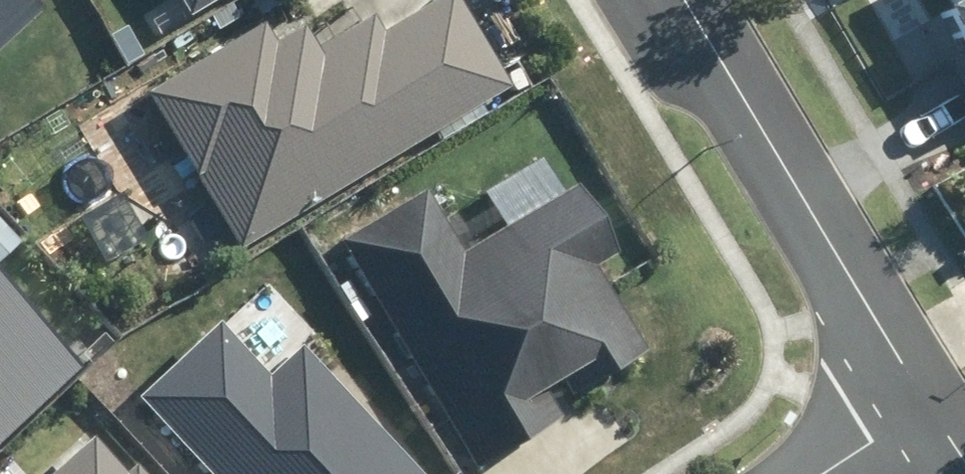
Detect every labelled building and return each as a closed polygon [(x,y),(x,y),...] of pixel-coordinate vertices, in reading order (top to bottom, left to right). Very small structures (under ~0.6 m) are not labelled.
[(25,0),(0,0),(0,31),(28,4),(25,0)] [(150,92),(238,246),(506,92),(453,0),(445,0),(382,36),(373,20),(313,55),(296,25),(276,37),(269,24),(150,92)] [(191,18),(218,0),(179,0),(191,18)] [(903,4),(964,126),(964,0),(910,0),(903,4)] [(420,190),(334,239),(463,467),(550,418),(530,383),(563,364),(578,391),(634,359),(579,263),(601,250),(548,158),(490,192),(501,211),(475,225),(461,200),(434,215),(420,190)] [(123,193),(83,220),(115,268),(156,241),(123,193)] [(0,282),(0,443),(80,370),(0,282)] [(301,347),(265,379),(221,329),(144,398),(212,473),(415,473),(301,347)] [(95,435),(56,473),(133,473),(95,435)]
